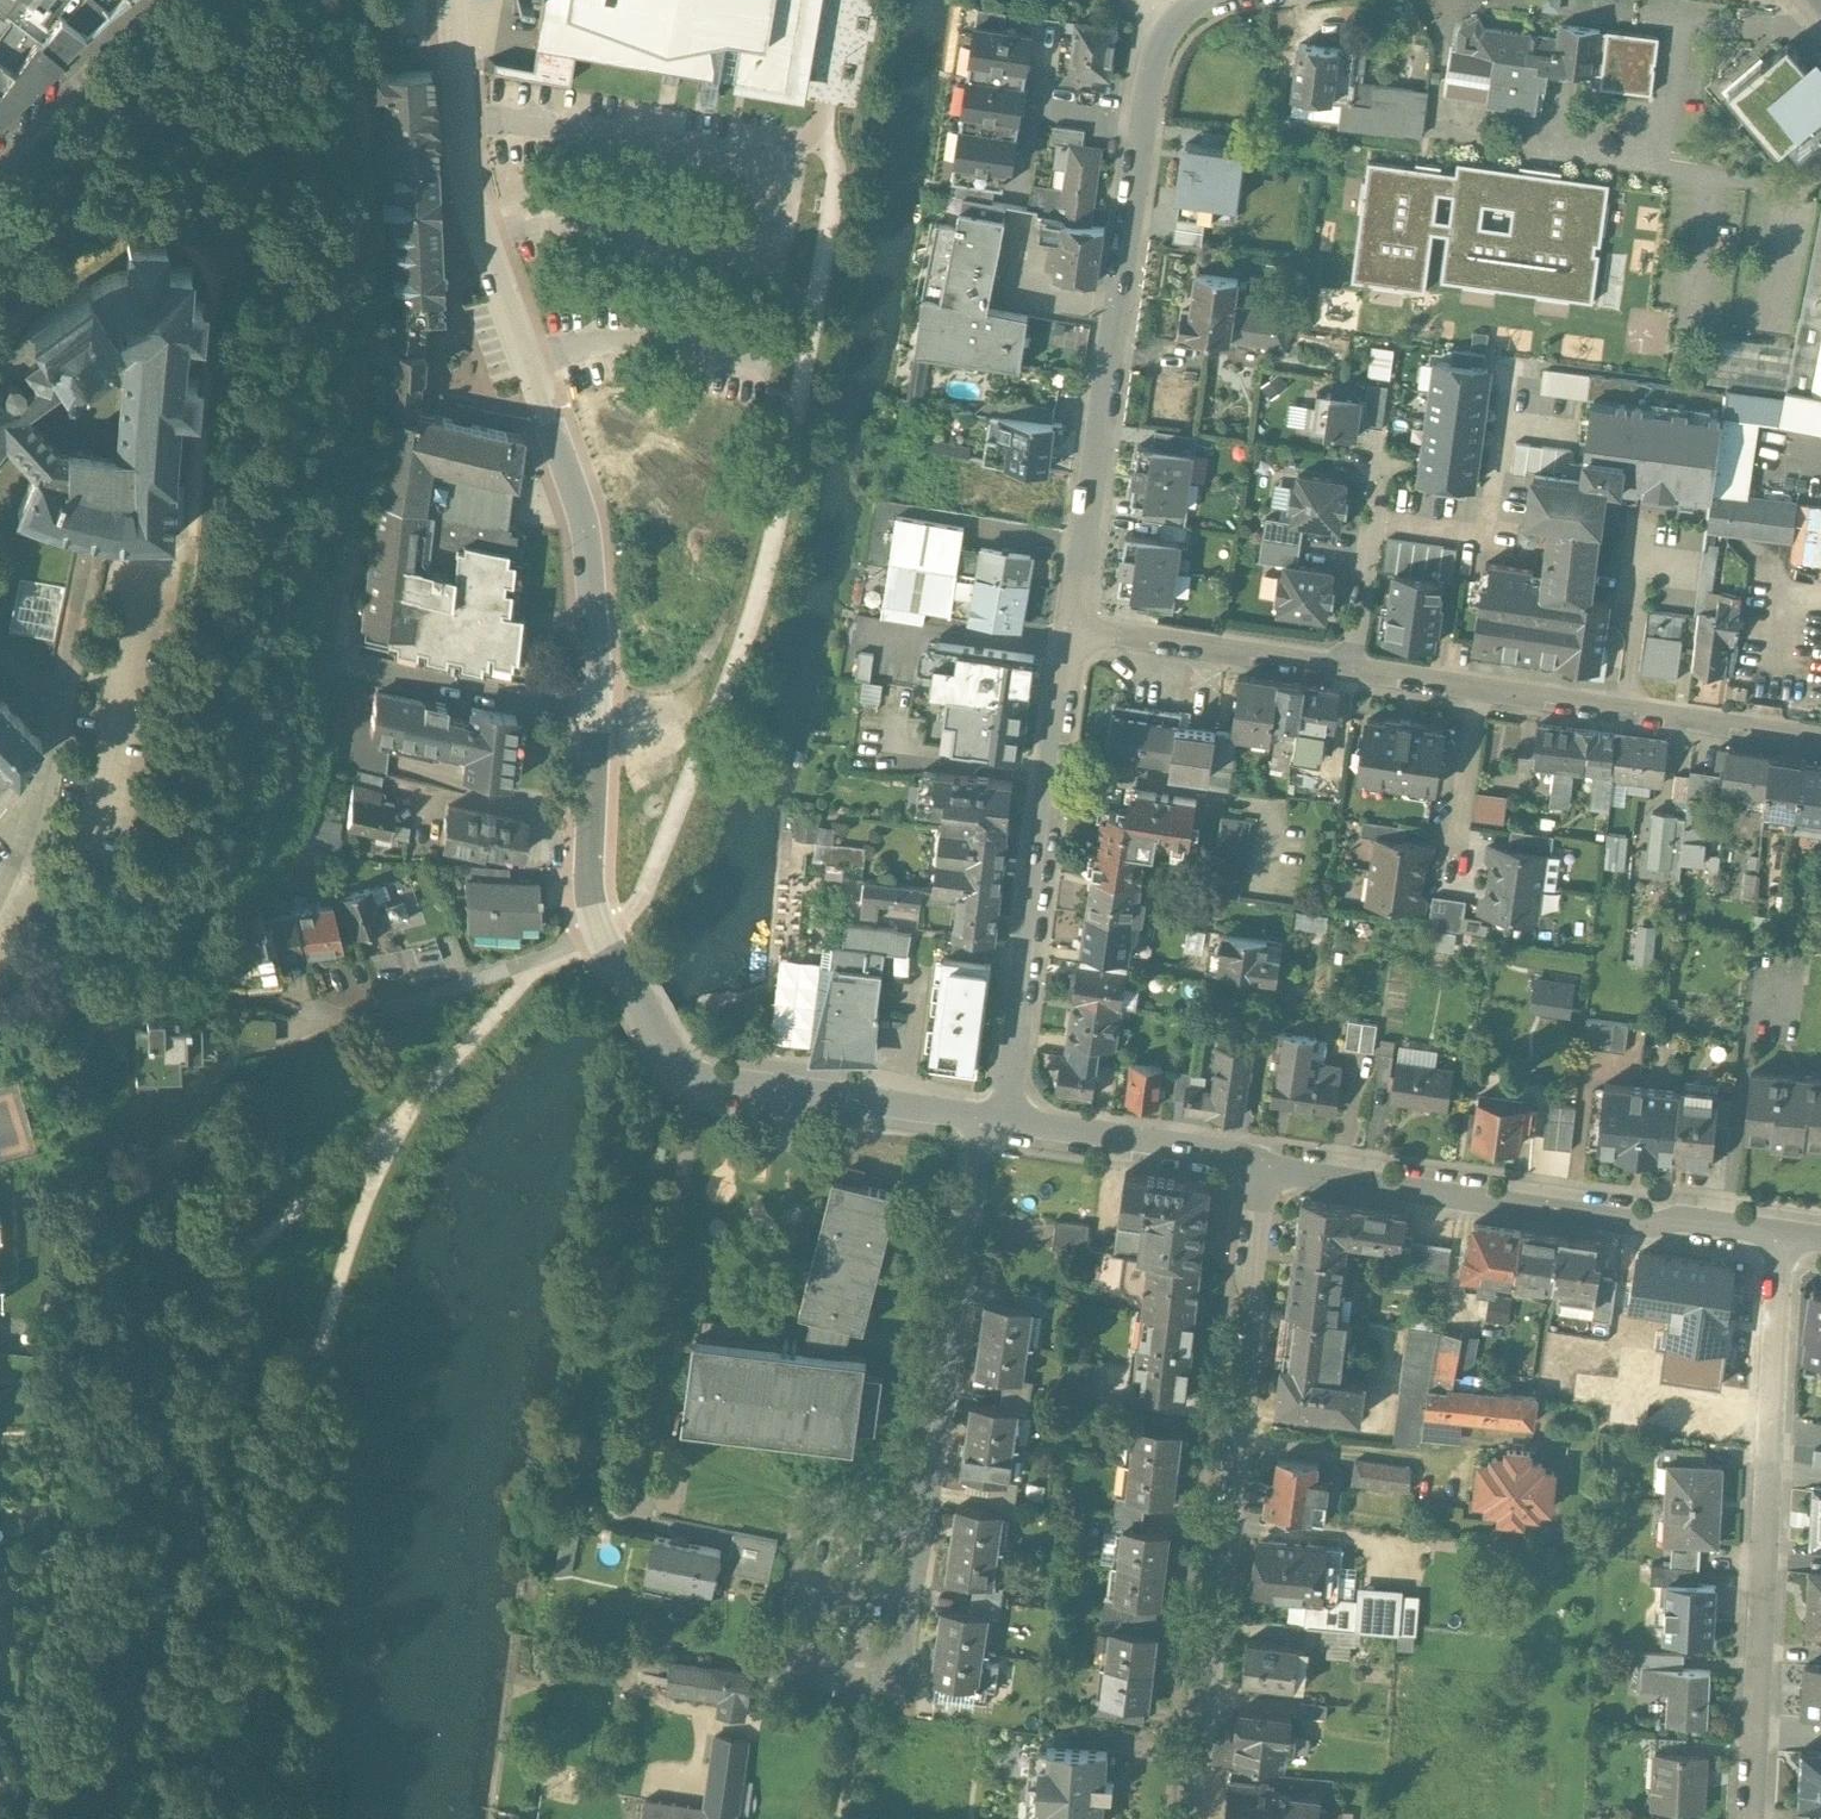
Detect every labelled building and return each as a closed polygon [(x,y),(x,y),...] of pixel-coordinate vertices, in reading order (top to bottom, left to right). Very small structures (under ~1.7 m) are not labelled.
[(28,0),(0,0),(0,18),(4,21),(37,48),(42,51),(62,26),(44,12),(28,0)] [(44,12),(54,0),(28,0),(44,12)] [(534,42),(536,43),(532,65),(487,57),(486,67),(569,81),(574,49),(732,76),(733,76),(785,85),(795,25),(801,26),(804,26),(804,21),(807,5),(808,1),(805,1),(801,0),(541,0),(534,42)] [(733,76),(731,87),(803,99),(820,0),(801,0),(805,1),(808,1),(807,5),(804,21),(804,26),(801,26),(795,25),(785,85),(733,76)] [(90,5),(68,30),(89,47),(112,24),(90,5)] [(1007,11),(979,7),(976,24),(1005,28),(1007,11)] [(1558,37),(1485,28),(1479,17),(1461,27),(1456,49),(1477,52),(1540,61),(1540,67),(1600,74),(1606,28),(1560,23),(1558,37)] [(1117,26),(1077,21),(1075,41),(1062,39),(1059,69),(1071,70),(1071,71),(1110,76),(1117,26)] [(1033,32),(976,24),(969,76),(1000,80),(1003,65),(1027,69),(1033,32)] [(62,26),(42,51),(64,71),(89,47),(68,30),(62,26)] [(1662,35),(1606,28),(1600,74),(1599,86),(1654,93),(1662,35)] [(14,81),(29,60),(0,39),(0,71),(14,81)] [(1788,40),(1764,61),(1761,57),(1725,88),(1748,116),(1752,114),(1780,146),(1806,125),(1801,120),(1807,115),(1820,131),(1820,60),(1818,56),(1805,59),(1788,40)] [(1339,48),(1300,43),(1294,96),(1332,101),(1339,48)] [(14,81),(37,97),(64,71),(42,51),(37,48),(29,60),(14,81)] [(1429,92),(1351,82),(1354,50),(1351,49),(1339,48),(1332,101),(1342,102),(1339,123),(1339,126),(1403,134),(1404,131),(1423,134),(1429,92)] [(1456,49),(1451,48),(1444,95),(1532,108),(1538,66),(1540,67),(1540,61),(1477,52),(1456,49)] [(1027,69),(1003,65),(1000,80),(1025,84),(1027,69)] [(0,71),(0,99),(14,81),(0,71)] [(430,74),(375,80),(376,101),(385,101),(386,118),(381,118),(382,132),(387,131),(388,150),(379,151),(380,173),(389,172),(436,170),(430,74)] [(1000,80),(969,76),(961,126),(1017,135),(1025,84),(1000,80)] [(19,114),(37,97),(14,81),(0,99),(0,102),(19,114)] [(1332,101),(1294,96),(1292,111),(1297,118),(1339,123),(1342,102),(1332,101)] [(1,130),(19,114),(0,102),(0,129),(1,130)] [(1017,135),(961,126),(953,178),(959,179),(995,184),(1004,186),(1007,165),(1013,166),(1014,157),(983,152),(985,138),(1016,143),(1017,135)] [(1016,143),(985,138),(983,152),(1014,157),(1016,143)] [(1235,148),(1174,139),(1166,194),(1171,195),(1169,210),(1179,211),(1175,236),(1202,240),(1208,200),(1227,203),(1235,148)] [(1101,147),(1059,142),(1056,166),(1068,168),(1065,188),(1033,183),(1029,208),(1039,210),(1038,213),(1043,214),(1065,219),(1065,221),(1090,225),(1101,147)] [(1456,173),(1368,161),(1352,280),(1426,290),(1434,233),(1447,235),(1440,280),(1592,302),(1609,183),(1458,162),(1456,173)] [(436,170),(389,172),(391,203),(383,203),(384,218),(391,218),(394,294),(402,294),(404,324),(428,324),(429,324),(444,323),(442,272),(440,221),(438,170),(436,170)] [(995,184),(959,179),(956,196),(964,197),(993,202),(995,184)] [(993,202),(964,197),(962,210),(1005,218),(1007,205),(993,202)] [(1005,218),(962,210),(959,227),(1002,235),(1005,218)] [(1065,219),(1043,214),(1041,227),(1062,231),(1064,221),(1065,221),(1065,219)] [(1065,221),(1064,221),(1062,231),(1056,275),(1097,281),(1105,227),(1103,226),(1103,227),(1090,225),(1065,221)] [(959,227),(938,223),(924,295),(987,308),(1002,235),(959,227)] [(3,428),(32,462),(15,501),(43,513),(75,524),(77,524),(91,528),(112,532),(174,534),(174,524),(169,524),(171,479),(177,479),(184,405),(197,406),(200,375),(183,374),(185,360),(196,361),(198,349),(186,348),(188,331),(204,332),(207,301),(192,300),(192,298),(188,298),(188,281),(192,281),(192,263),(166,263),(166,236),(126,233),(124,262),(109,265),(102,267),(91,275),(86,270),(27,308),(47,338),(23,353),(0,362),(0,432),(3,428)] [(1820,427),(1820,239),(1810,294),(1805,293),(1784,394),(1778,421),(1820,427)] [(1239,278),(1197,272),(1191,310),(1182,309),(1179,334),(1193,336),(1191,343),(1207,346),(1208,338),(1230,341),(1230,340),(1235,306),(1239,278)] [(919,322),(1022,343),(1027,316),(987,308),(924,295),(919,322)] [(1290,314),(1235,306),(1230,340),(1275,347),(1273,354),(1284,355),(1290,314)] [(1022,343),(919,322),(913,349),(1016,370),(1022,343)] [(404,324),(393,324),(392,355),(425,356),(428,324),(404,324)] [(1371,345),(1371,375),(1393,375),(1394,345),(1371,345)] [(1487,354),(1453,349),(1451,363),(1485,368),(1487,354)] [(425,356),(392,355),(391,380),(423,381),(425,356)] [(1451,363),(1437,362),(1433,391),(1485,398),(1489,368),(1485,368),(1451,363)] [(1726,391),(1594,376),(1591,396),(1723,413),(1726,391)] [(423,381),(391,380),(390,426),(412,427),(412,425),(419,426),(423,381)] [(1389,386),(1368,383),(1367,397),(1371,398),(1367,426),(1383,428),(1389,386)] [(1727,386),(1726,391),(1723,413),(1760,418),(1778,421),(1784,394),(1727,386)] [(1367,397),(1318,391),(1316,406),(1309,405),(1306,428),(1355,434),(1356,432),(1366,434),(1367,426),(1371,398),(1367,397)] [(1485,398),(1433,391),(1429,419),(1481,426),(1485,398)] [(1605,483),(1712,497),(1723,413),(1591,396),(1580,478),(1606,482),(1605,483)] [(1056,416),(1056,403),(1020,402),(1019,416),(1056,416)] [(482,426),(529,431),(530,418),(483,413),(482,426)] [(1760,418),(1723,413),(1712,497),(1709,514),(1708,527),(1794,539),(1799,503),(1750,496),(1760,418)] [(1063,424),(991,414),(984,460),(1020,467),(1020,466),(1049,471),(1053,440),(1061,441),(1063,424)] [(1481,426),(1429,419),(1426,448),(1478,455),(1481,426)] [(522,436),(436,424),(432,428),(419,426),(412,425),(412,427),(390,426),(378,512),(505,526),(511,483),(515,483),(522,436)] [(1198,436),(1156,430),(1154,446),(1193,452),(1196,453),(1198,436)] [(1572,450),(1516,442),(1511,473),(1525,475),(1525,471),(1535,472),(1568,477),(1572,450)] [(1154,446),(1140,444),(1136,472),(1189,480),(1193,452),(1154,446)] [(970,450),(953,447),(952,453),(967,456),(969,457),(970,450)] [(1478,455),(1426,448),(1422,477),(1469,484),(1474,484),(1478,455)] [(1189,480),(1136,472),(1132,501),(1146,503),(1185,508),(1185,507),(1189,480)] [(1568,518),(1574,478),(1568,477),(1535,472),(1529,512),(1524,517),(1523,524),(1527,529),(1534,530),(1539,526),(1540,519),(1537,514),(1552,516),(1568,518)] [(1346,482),(1299,475),(1297,487),(1291,486),(1288,508),(1294,509),(1292,521),(1292,522),(1304,523),(1339,529),(1342,513),(1347,514),(1350,498),(1344,497),(1346,482)] [(1574,478),(1568,518),(1600,523),(1605,483),(1606,482),(1580,478),(1574,478)] [(1469,484),(1435,479),(1434,493),(1467,497),(1469,484)] [(1185,508),(1146,503),(1143,519),(1160,522),(1186,525),(1188,508),(1185,507),(1185,508)] [(1799,503),(1794,539),(1791,561),(1820,565),(1820,506),(1799,503)] [(1709,514),(1687,511),(1679,568),(1702,570),(1708,527),(1709,514)] [(505,526),(378,512),(362,654),(451,664),(450,676),(484,679),(486,663),(518,666),(518,663),(523,663),(526,630),(522,629),(524,613),(515,612),(521,556),(513,555),(516,527),(505,526)] [(1547,554),(1595,561),(1600,523),(1568,518),(1552,516),(1547,554)] [(915,520),(898,517),(896,527),(893,544),(892,553),(891,559),(958,571),(958,570),(961,549),(965,528),(915,520)] [(1292,521),(1267,517),(1263,539),(1301,545),(1304,523),(1292,522),(1292,521)] [(1186,525),(1160,522),(1158,538),(1180,541),(1180,542),(1189,543),(1192,526),(1186,525)] [(1158,538),(1127,534),(1123,562),(1176,570),(1180,542),(1180,541),(1158,538)] [(1301,545),(1263,539),(1260,561),(1286,565),(1286,564),(1298,566),(1301,545)] [(1402,541),(1388,539),(1383,572),(1395,573),(1397,574),(1402,541)] [(1416,543),(1402,541),(1397,574),(1411,576),(1416,543)] [(1430,545),(1416,543),(1411,576),(1425,578),(1430,545)] [(1444,547),(1430,545),(1425,578),(1439,580),(1444,547)] [(1458,548),(1444,547),(1439,580),(1443,580),(1453,582),(1458,548)] [(1031,556),(982,548),(981,553),(977,574),(1026,582),(1031,556)] [(981,553),(961,549),(958,568),(958,570),(977,574),(981,553)] [(1595,561),(1547,554),(1544,576),(1542,591),(1591,598),(1595,561)] [(958,571),(891,559),(884,602),(951,614),(958,571)] [(1176,570),(1123,562),(1119,590),(1133,592),(1172,598),(1172,597),(1176,570)] [(1534,569),(1486,562),(1474,647),(1599,666),(1609,601),(1591,598),(1542,591),(1544,576),(1533,574),(1534,569)] [(1298,566),(1286,564),(1286,565),(1284,576),(1278,575),(1275,598),(1281,599),(1279,611),(1326,618),(1328,603),(1334,604),(1336,588),(1331,587),(1333,571),(1298,566)] [(1679,568),(1656,565),(1650,609),(1648,609),(1648,611),(1648,612),(1649,612),(1649,611),(1663,612),(1696,616),(1697,611),(1699,594),(1702,570),(1679,568)] [(1714,572),(1702,570),(1699,594),(1708,595),(1711,596),(1714,572)] [(1397,574),(1395,573),(1386,638),(1434,645),(1436,632),(1438,632),(1442,607),(1440,607),(1443,580),(1439,580),(1425,578),(1411,576),(1397,574)] [(1026,582),(977,574),(970,617),(1018,626),(1026,582)] [(1172,598),(1133,592),(1131,606),(1173,613),(1176,598),(1172,597),(1172,598)] [(1708,595),(1699,594),(1697,611),(1699,611),(1706,612),(1708,595)] [(1743,601),(1720,598),(1717,614),(1706,612),(1699,611),(1692,670),(1724,674),(1733,675),(1733,673),(1732,673),(1743,601)] [(1663,612),(1649,611),(1649,612),(1648,612),(1648,620),(1662,621),(1663,612)] [(859,677),(883,677),(884,613),(859,613),(859,677)] [(1661,636),(1646,634),(1640,672),(1666,676),(1666,678),(1677,680),(1683,639),(1672,638),(1674,623),(1663,621),(1661,636)] [(1034,655),(985,648),(984,649),(938,642),(932,689),(981,696),(1027,703),(1034,655)] [(1279,682),(1242,676),(1233,733),(1232,739),(1236,739),(1252,742),(1253,736),(1271,738),(1273,729),(1280,682),(1279,682)] [(1302,685),(1282,682),(1279,681),(1279,682),(1280,682),(1273,729),(1296,733),(1297,725),(1303,686),(1304,686),(1304,685),(1302,685)] [(1341,691),(1304,686),(1303,686),(1297,725),(1335,730),(1341,691)] [(932,689),(924,688),(924,689),(911,687),(909,699),(915,701),(908,738),(950,744),(952,738),(974,744),(976,744),(979,714),(981,696),(932,689)] [(0,689),(0,756),(16,773),(21,764),(19,762),(39,731),(0,689)] [(1027,703),(981,696),(979,714),(976,744),(974,744),(973,747),(1021,755),(1024,730),(1023,729),(1027,704),(1027,703)] [(1146,707),(1111,702),(1104,753),(1139,758),(1144,721),(1146,707)] [(447,721),(449,708),(425,705),(425,708),(384,704),(378,703),(373,746),(444,753),(444,751),(468,753),(465,779),(508,784),(516,713),(473,709),(471,724),(447,721)] [(1180,714),(1147,709),(1148,708),(1146,707),(1144,721),(1146,721),(1145,723),(1177,728),(1177,725),(1180,726),(1182,713),(1180,713),(1180,714)] [(1427,723),(1386,717),(1385,722),(1368,719),(1359,776),(1435,787),(1443,731),(1426,728),(1427,723)] [(1177,728),(1145,723),(1146,721),(1144,721),(1139,758),(1140,758),(1140,757),(1172,761),(1177,728)] [(1588,731),(1539,724),(1534,762),(1555,765),(1570,767),(1583,769),(1588,731)] [(1180,726),(1177,725),(1177,728),(1172,761),(1171,769),(1182,770),(1209,774),(1216,731),(1180,726)] [(1233,733),(1216,731),(1209,774),(1207,785),(1229,788),(1236,739),(1232,739),(1233,733)] [(1616,734),(1588,731),(1583,769),(1596,770),(1613,772),(1613,771),(1611,771),(1616,734)] [(1668,741),(1619,734),(1613,778),(1662,784),(1668,741)] [(1295,742),(1276,739),(1271,771),(1290,774),(1295,742)] [(1770,755),(1720,747),(1717,766),(1727,767),(1724,786),(1766,792),(1770,755)] [(1803,759),(1770,755),(1766,792),(1764,809),(1795,814),(1803,759)] [(1803,759),(1795,814),(1793,830),(1820,834),(1820,762),(1803,759)] [(1570,767),(1555,765),(1550,804),(1567,806),(1572,772),(1569,772),(1570,767)] [(1719,773),(1691,769),(1688,796),(1689,796),(1711,799),(1711,800),(1715,800),(1719,773)] [(1209,774),(1182,770),(1181,781),(1207,785),(1209,774)] [(1613,772),(1596,770),(1592,807),(1609,808),(1613,772)] [(975,777),(938,773),(934,811),(944,812),(943,826),(1008,834),(1014,783),(979,779),(979,777),(975,777)] [(1689,779),(1676,778),(1673,803),(1687,805),(1689,779)] [(385,789),(370,787),(363,786),(362,786),(360,792),(357,791),(356,799),(383,803),(385,789)] [(1479,789),(1475,817),(1505,821),(1509,794),(1479,789)] [(1128,809),(1122,813),(1109,811),(1108,817),(1102,816),(1093,876),(1142,883),(1147,850),(1155,851),(1156,843),(1190,848),(1197,799),(1138,790),(1137,796),(1130,796),(1128,809)] [(1711,799),(1689,796),(1686,816),(1681,861),(1682,861),(1704,863),(1707,831),(1715,832),(1716,820),(1709,819),(1711,800),(1711,799)] [(383,803),(356,799),(351,841),(392,846),(396,815),(382,813),(383,803)] [(526,819),(450,810),(445,849),(480,853),(484,850),(501,852),(505,849),(522,851),(526,819)] [(1677,814),(1653,811),(1650,847),(1643,846),(1641,873),(1680,877),(1682,861),(1681,861),(1686,816),(1677,815),(1677,814)] [(1252,821),(1223,816),(1211,893),(1239,898),(1252,821)] [(1406,826),(1363,820),(1361,835),(1377,838),(1377,837),(1404,840),(1406,826)] [(1008,834),(943,826),(935,888),(961,891),(1000,896),(1008,834)] [(1554,835),(1512,829),(1509,848),(1545,853),(1545,854),(1551,855),(1554,835)] [(1628,835),(1608,833),(1606,856),(1625,858),(1628,835)] [(343,838),(317,835),(292,884),(309,890),(317,867),(334,869),(336,854),(341,854),(343,838)] [(1404,840),(1377,837),(1377,838),(1372,870),(1422,877),(1424,861),(1432,856),(1433,845),(1404,840)] [(1509,848),(1489,845),(1487,856),(1493,864),(1491,879),(1540,886),(1545,854),(1545,853),(1509,848)] [(1716,846),(1716,855),(1711,855),(1708,881),(1718,883),(1721,847),(1716,846)] [(1625,858),(1606,856),(1605,867),(1624,868),(1625,858)] [(491,867),(466,868),(466,875),(467,882),(491,881),(491,867)] [(1422,877),(1372,870),(1367,902),(1424,911),(1425,900),(1420,892),(1422,877)] [(1142,883),(1093,876),(1087,913),(1134,920),(1138,897),(1139,898),(1142,883)] [(778,878),(776,937),(796,938),(798,879),(778,878)] [(491,881),(465,882),(468,930),(496,928),(495,920),(539,918),(538,899),(541,899),(540,892),(538,892),(537,879),(491,881)] [(1540,886),(1491,879),(1488,894),(1481,900),(1479,911),(1536,919),(1540,886)] [(924,888),(865,881),(861,916),(878,918),(879,904),(921,909),(922,902),(924,888)] [(309,890),(292,884),(290,887),(303,892),(308,895),(309,890)] [(935,888),(924,888),(922,902),(948,905),(953,901),(960,902),(961,891),(935,888)] [(1000,896),(961,891),(960,902),(955,933),(995,938),(1000,896)] [(1450,897),(1433,895),(1429,926),(1445,928),(1450,897)] [(1466,900),(1450,897),(1445,928),(1462,930),(1466,900)] [(372,900),(341,912),(355,950),(394,935),(394,934),(411,927),(405,909),(387,915),(385,910),(377,913),(372,900)] [(1327,927),(1329,915),(1300,911),(1298,923),(1327,927)] [(1134,920),(1087,913),(1081,951),(1129,958),(1134,920)] [(272,936),(274,935),(262,919),(225,963),(222,984),(247,989),(250,1004),(252,1003),(251,998),(281,991),(282,997),(285,996),(280,974),(272,936)] [(335,920),(297,929),(305,968),(344,959),(335,920)] [(897,930),(846,924),(844,947),(839,947),(839,948),(834,947),(832,968),(822,966),(822,967),(812,1046),(828,1047),(828,1049),(873,1054),(877,1017),(879,1017),(880,1012),(878,1012),(883,972),(885,951),(906,954),(909,932),(897,931),(897,930)] [(1657,926),(1638,924),(1634,959),(1627,958),(1627,963),(1658,967),(1659,961),(1653,961),(1657,926)] [(274,935),(272,936),(280,974),(305,968),(297,929),(274,935)] [(1268,940),(1224,934),(1221,953),(1225,953),(1222,971),(1261,977),(1268,940)] [(1284,943),(1268,940),(1261,977),(1277,980),(1284,943)] [(440,953),(417,961),(421,973),(444,965),(440,953)] [(991,963),(945,956),(932,1057),(957,1060),(977,1063),(985,1011),(991,963)] [(1128,969),(1078,962),(1076,982),(1072,981),(1070,996),(1073,996),(1073,999),(1074,999),(1123,1006),(1128,969)] [(1573,986),(1536,980),(1535,982),(1548,984),(1545,1007),(1567,1011),(1567,1012),(1569,1012),(1573,986)] [(1123,1006),(1074,999),(1068,1041),(1079,1043),(1101,1046),(1116,1048),(1123,1006)] [(1629,1024),(1588,1018),(1584,1046),(1625,1052),(1629,1024)] [(1377,1024),(1349,1020),(1346,1047),(1374,1052),(1377,1024)] [(1340,1080),(1312,1076),(1317,1038),(1282,1032),(1271,1102),(1336,1111),(1340,1080)] [(178,1033),(148,1033),(148,1044),(138,1044),(138,1060),(137,1060),(136,1074),(138,1074),(138,1100),(158,1099),(158,1093),(181,1093),(180,1072),(197,1071),(196,1042),(179,1043),(178,1033)] [(274,1040),(245,1041),(246,1067),(275,1066),(274,1040)] [(1077,1056),(1062,1054),(1057,1091),(1093,1096),(1101,1046),(1079,1043),(1077,1056)] [(1249,1051),(1220,1047),(1214,1091),(1191,1087),(1190,1087),(1188,1100),(1187,1109),(1211,1112),(1211,1113),(1240,1117),(1249,1051)] [(1394,1055),(1379,1052),(1375,1083),(1389,1085),(1394,1055)] [(1453,1069),(1397,1061),(1392,1100),(1416,1104),(1416,1103),(1446,1107),(1446,1108),(1448,1108),(1453,1069)] [(1163,1068),(1133,1064),(1128,1101),(1158,1105),(1163,1068)] [(1193,1073),(1178,1071),(1174,1098),(1188,1100),(1190,1087),(1191,1087),(1193,1073)] [(1751,1072),(1744,1133),(1772,1136),(1771,1141),(1772,1142),(1771,1147),(1803,1150),(1804,1145),(1805,1139),(1820,1141),(1820,1079),(1751,1072)] [(1681,1091),(1605,1083),(1598,1147),(1617,1149),(1617,1154),(1659,1158),(1660,1153),(1674,1155),(1681,1091)] [(1719,1095),(1681,1091),(1674,1155),(1687,1156),(1686,1165),(1709,1168),(1710,1159),(1712,1159),(1713,1152),(1716,1124),(1719,1095)] [(1525,1103),(1479,1096),(1473,1140),(1497,1144),(1496,1149),(1513,1152),(1514,1146),(1518,1147),(1520,1132),(1525,1103)] [(1538,1105),(1525,1103),(1520,1132),(1534,1134),(1538,1105)] [(1576,1107),(1548,1104),(1543,1146),(1571,1149),(1576,1107)] [(1731,1125),(1716,1124),(1713,1152),(1728,1154),(1731,1125)] [(1212,1184),(1126,1172),(1116,1252),(1125,1254),(1136,1256),(1201,1264),(1212,1184)] [(805,1346),(697,1332),(686,1418),(856,1440),(867,1354),(845,1352),(852,1324),(864,1327),(898,1192),(859,1182),(860,1176),(848,1173),(847,1179),(834,1176),(800,1311),(813,1314),(805,1346)] [(1352,1205),(1304,1198),(1297,1255),(1345,1261),(1347,1242),(1352,1205)] [(1352,1206),(1347,1242),(1402,1250),(1404,1235),(1405,1236),(1408,1214),(1352,1206)] [(1090,1225),(1057,1220),(1053,1248),(1086,1252),(1090,1225)] [(1522,1230),(1474,1223),(1471,1251),(1465,1254),(1462,1274),(1480,1277),(1479,1288),(1496,1291),(1498,1279),(1515,1282),(1522,1230)] [(1560,1235),(1522,1230),(1515,1282),(1553,1287),(1560,1235)] [(1591,1240),(1560,1235),(1553,1287),(1592,1293),(1597,1257),(1589,1256),(1591,1240)] [(1451,1247),(1408,1242),(1405,1269),(1448,1274),(1451,1247)] [(1737,1263),(1636,1249),(1627,1308),(1667,1313),(1663,1340),(1667,1341),(1662,1374),(1720,1382),(1724,1347),(1732,1348),(1738,1309),(1730,1308),(1737,1263)] [(1136,1256),(1125,1254),(1121,1284),(1127,1291),(1136,1293),(1144,1287),(1147,1287),(1144,1309),(1195,1316),(1201,1264),(1136,1256)] [(1345,1261),(1297,1255),(1290,1312),(1291,1312),(1290,1313),(1297,1313),(1338,1318),(1338,1317),(1345,1261)] [(1045,1295),(1016,1291),(1014,1307),(1032,1309),(1032,1310),(1043,1312),(1045,1295)] [(1814,1291),(1807,1334),(1810,1334),(1807,1357),(1820,1359),(1820,1292),(1814,1291)] [(1513,1298),(1490,1294),(1487,1319),(1509,1323),(1513,1298)] [(1014,1307),(987,1303),(982,1338),(1027,1344),(1032,1310),(1032,1309),(1014,1307)] [(1195,1316),(1144,1309),(1135,1390),(1186,1396),(1195,1316)] [(1338,1318),(1297,1313),(1290,1365),(1283,1364),(1278,1407),(1361,1417),(1365,1381),(1340,1377),(1348,1319),(1349,1319),(1338,1317),(1338,1318)] [(1440,1330),(1410,1327),(1405,1365),(1433,1368),(1440,1330)] [(1464,1334),(1440,1330),(1433,1368),(1430,1388),(1453,1390),(1457,1372),(1464,1334)] [(1027,1344),(982,1338),(977,1374),(1004,1378),(1022,1380),(1023,1379),(1027,1344)] [(1097,1363),(1071,1359),(1065,1401),(1091,1405),(1097,1363)] [(1433,1368),(1405,1365),(1394,1443),(1421,1446),(1421,1445),(1422,1445),(1422,1443),(1423,1431),(1426,1413),(1425,1412),(1430,1388),(1433,1368)] [(1471,1374),(1457,1372),(1453,1390),(1430,1388),(1425,1412),(1426,1413),(1459,1416),(1533,1423),(1537,1396),(1469,1389),(1471,1374)] [(1033,1381),(1023,1379),(1022,1380),(1004,1378),(1002,1393),(1031,1397),(1033,1381)] [(1031,1397),(1002,1393),(1000,1408),(1018,1411),(1017,1412),(1028,1414),(1031,1397)] [(1000,1408),(972,1405),(967,1440),(1013,1446),(1017,1412),(1018,1411),(1000,1408)] [(1459,1416),(1426,1413),(1423,1431),(1458,1435),(1459,1416)] [(1181,1433),(1137,1427),(1132,1463),(1177,1469),(1181,1433)] [(1013,1446),(967,1440),(963,1475),(989,1479),(1008,1481),(1013,1446)] [(1815,1448),(1812,1464),(1820,1466),(1820,1449),(1815,1448)] [(1507,1458),(1493,1456),(1492,1463),(1480,1462),(1479,1470),(1477,1491),(1477,1492),(1476,1500),(1488,1501),(1487,1508),(1501,1510),(1500,1518),(1523,1521),(1524,1512),(1538,1514),(1539,1507),(1551,1508),(1552,1500),(1554,1478),(1555,1470),(1543,1469),(1544,1462),(1530,1460),(1531,1452),(1525,1451),(1508,1449),(1507,1458)] [(1319,1465),(1278,1459),(1274,1493),(1266,1492),(1263,1514),(1325,1522),(1330,1482),(1317,1480),(1319,1465)] [(1412,1467),(1356,1460),(1353,1484),(1410,1491),(1412,1467)] [(1177,1469),(1132,1463),(1128,1497),(1128,1498),(1146,1500),(1172,1504),(1177,1469)] [(1677,1463),(1670,1463),(1669,1488),(1667,1488),(1665,1514),(1667,1514),(1666,1539),(1673,1539),(1701,1541),(1718,1542),(1719,1511),(1720,1511),(1721,1497),(1720,1496),(1722,1465),(1705,1465),(1677,1463)] [(1018,1482),(1008,1481),(989,1479),(987,1494),(1016,1498),(1018,1482)] [(1815,1485),(1812,1543),(1820,1543),(1820,1485),(1815,1485)] [(1016,1498),(987,1494),(985,1510),(1003,1512),(1003,1513),(1014,1514),(1016,1498)] [(1146,1500),(1128,1498),(1128,1497),(1118,1496),(1115,1511),(1144,1515),(1146,1500)] [(985,1510),(958,1506),(953,1541),(998,1547),(1003,1513),(1003,1512),(985,1510)] [(1144,1515),(1115,1511),(1113,1528),(1124,1529),(1124,1528),(1142,1530),(1144,1515)] [(566,1517),(556,1568),(573,1571),(583,1520),(566,1517)] [(1142,1530),(1124,1528),(1124,1529),(1120,1564),(1164,1569),(1169,1534),(1142,1530)] [(779,1538),(741,1530),(734,1568),(771,1576),(779,1538)] [(722,1548),(657,1535),(647,1584),(674,1589),(677,1579),(714,1586),(722,1548)] [(1701,1541),(1673,1539),(1671,1566),(1685,1568),(1699,1569),(1701,1541)] [(998,1547),(953,1541),(948,1577),(975,1581),(993,1583),(993,1582),(1004,1583),(1004,1584),(1005,1584),(1013,1581),(1015,1563),(1008,1559),(997,1558),(998,1547)] [(1326,1547),(1259,1542),(1254,1594),(1309,1599),(1309,1598),(1336,1601),(1337,1601),(1340,1565),(1324,1564),(1326,1547)] [(1164,1569),(1120,1564),(1115,1598),(1115,1599),(1157,1604),(1160,1604),(1164,1569)] [(1671,1566),(1652,1564),(1651,1584),(1667,1584),(1667,1583),(1684,1584),(1685,1568),(1671,1566)] [(1811,1571),(1808,1630),(1820,1631),(1820,1571),(1811,1571)] [(1004,1583),(993,1582),(993,1583),(975,1581),(973,1595),(1002,1599),(1004,1584),(1004,1583)] [(1684,1584),(1667,1583),(1667,1584),(1664,1637),(1712,1640),(1715,1585),(1684,1584)] [(1404,1592),(1377,1591),(1377,1596),(1377,1598),(1375,1598),(1375,1604),(1373,1630),(1402,1632),(1404,1596),(1404,1592)] [(1377,1596),(1358,1594),(1357,1596),(1359,1596),(1357,1617),(1357,1629),(1373,1630),(1375,1604),(1375,1598),(1377,1598),(1377,1596)] [(1002,1599),(973,1595),(971,1611),(989,1614),(988,1615),(999,1616),(1002,1599)] [(1416,1597),(1404,1596),(1402,1632),(1414,1632),(1416,1597)] [(1157,1604),(1115,1599),(1115,1598),(1105,1597),(1103,1613),(1155,1619),(1157,1604)] [(1336,1601),(1309,1598),(1309,1599),(1306,1624),(1333,1626),(1336,1601)] [(971,1611),(943,1607),(938,1642),(984,1649),(988,1615),(989,1614),(971,1611)] [(1155,1619),(1103,1613),(1101,1628),(1111,1630),(1112,1629),(1154,1634),(1155,1619)] [(1297,1624),(1295,1645),(1299,1645),(1321,1648),(1323,1627),(1306,1624),(1297,1624)] [(1154,1634),(1112,1629),(1111,1630),(1108,1664),(1152,1670),(1156,1634),(1154,1634)] [(1244,1680),(1294,1686),(1299,1645),(1295,1645),(1249,1639),(1244,1680)] [(984,1649),(938,1642),(933,1679),(937,1679),(978,1685),(979,1683),(989,1684),(989,1686),(997,1687),(1000,1661),(982,1658),(984,1649)] [(1677,1654),(1639,1652),(1638,1666),(1676,1668),(1677,1654)] [(753,1670),(674,1659),(670,1687),(721,1694),(719,1709),(745,1713),(747,1698),(749,1698),(753,1670)] [(1807,1663),(1804,1715),(1820,1716),(1820,1664),(1807,1663)] [(1152,1670),(1108,1664),(1103,1698),(1103,1699),(1146,1705),(1147,1705),(1152,1670)] [(1676,1668),(1638,1666),(1637,1692),(1639,1692),(1639,1689),(1673,1691),(1671,1720),(1661,1720),(1661,1718),(1657,1717),(1657,1721),(1708,1724),(1711,1670),(1676,1668)] [(978,1685),(937,1679),(935,1694),(987,1701),(989,1686),(989,1684),(979,1683),(978,1685)] [(1146,1705),(1103,1699),(1103,1698),(1093,1697),(1091,1714),(1144,1721),(1146,1705)] [(1328,1702),(1300,1700),(1299,1714),(1327,1717),(1328,1702)] [(1291,1714),(1239,1708),(1236,1734),(1238,1734),(1235,1759),(1285,1765),(1287,1749),(1307,1751),(1309,1737),(1290,1734),(1290,1731),(1289,1731),(1291,1714)] [(717,1732),(707,1805),(647,1797),(644,1818),(738,1818),(750,1737),(717,1732)] [(1025,1818),(1103,1818),(1105,1795),(1113,1795),(1114,1780),(1106,1779),(1108,1751),(1066,1748),(1067,1735),(1048,1733),(1047,1746),(1031,1745),(1025,1818)] [(1685,1737),(1656,1735),(1656,1750),(1684,1751),(1685,1737)] [(1684,1751),(1656,1750),(1653,1804),(1704,1806),(1707,1752),(1684,1751)] [(1802,1750),(1800,1806),(1820,1807),(1820,1751),(1802,1750)] [(1231,1782),(1226,1818),(1318,1818),(1321,1797),(1274,1791),(1275,1787),(1231,1782)] [(1355,1807),(1326,1802),(1323,1818),(1353,1818),(1355,1807)]
